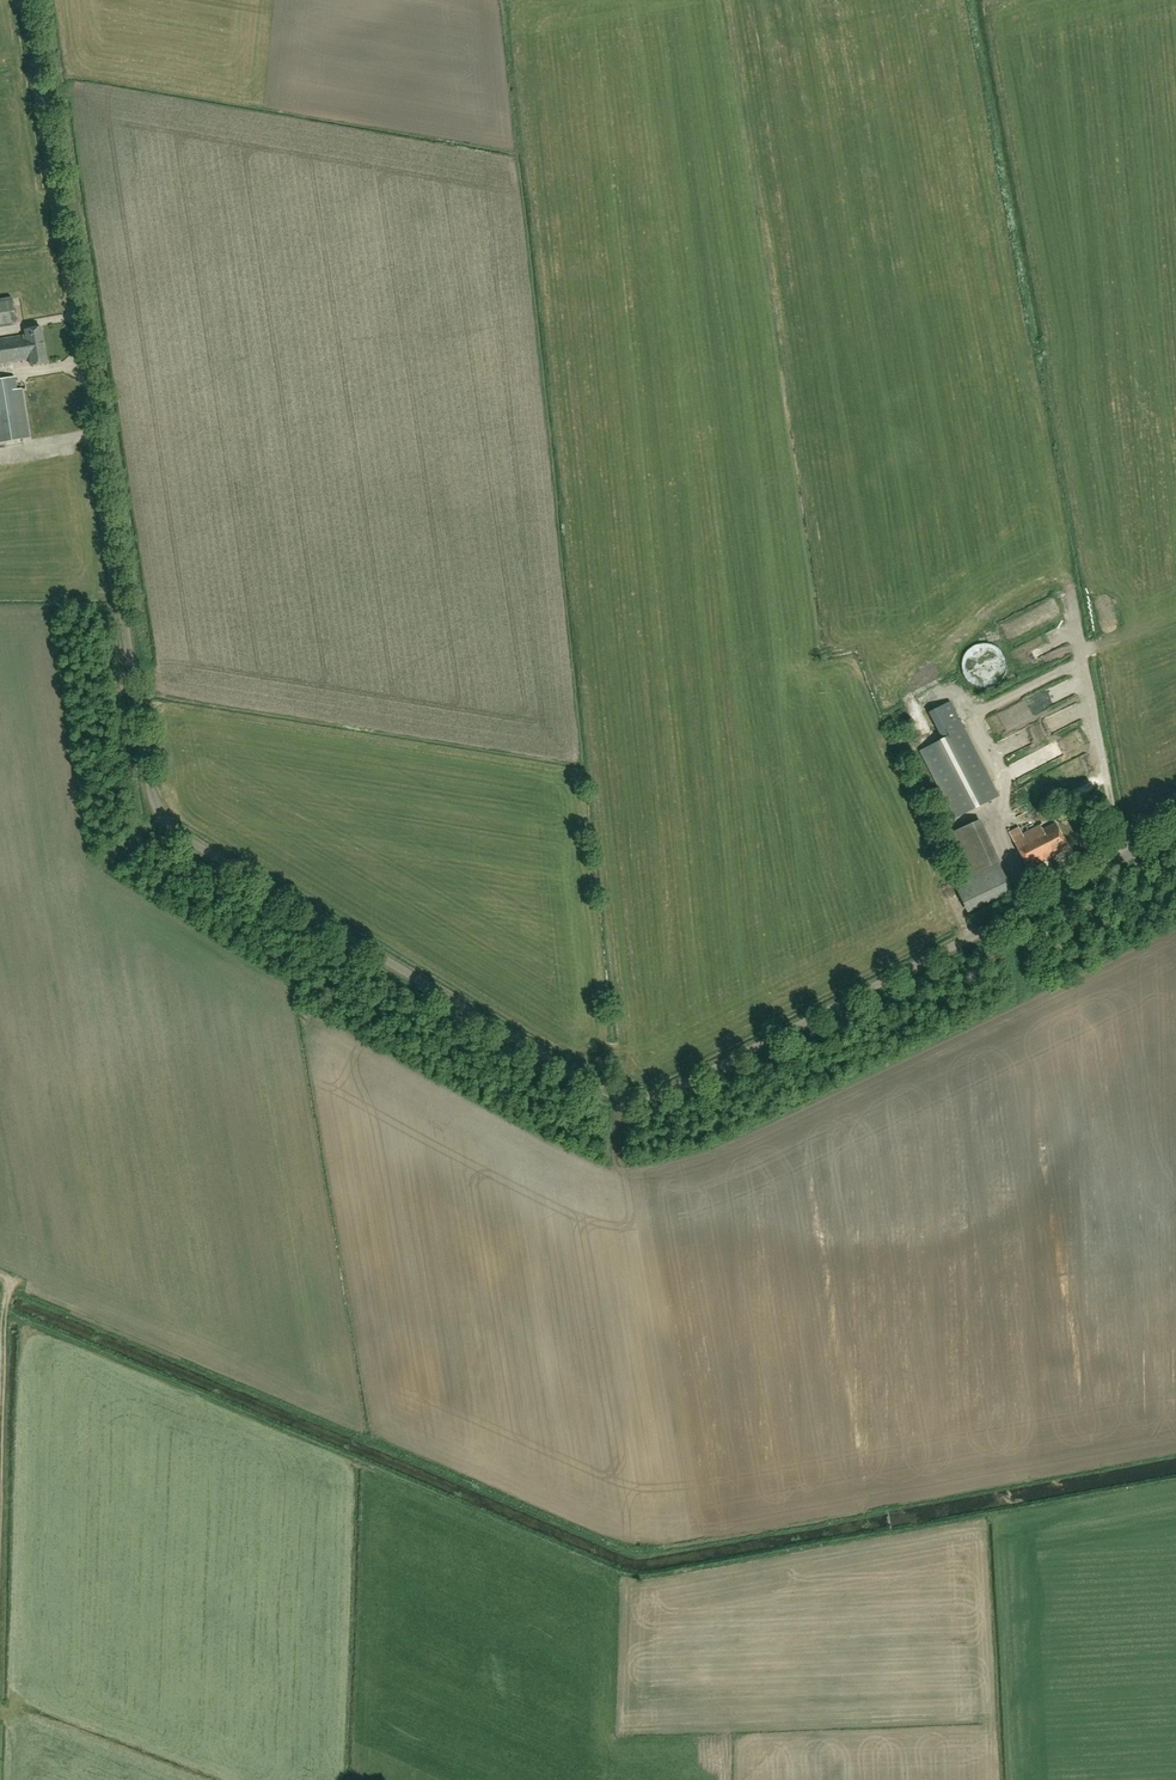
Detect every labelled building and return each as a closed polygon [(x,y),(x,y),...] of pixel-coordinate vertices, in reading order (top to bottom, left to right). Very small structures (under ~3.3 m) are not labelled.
[(16,325),(12,297),(0,299),(0,327),(16,325)] [(41,327),(26,330),(26,335),(0,339),(0,364),(30,359),(32,366),(47,363),(41,327)] [(15,376),(0,379),(0,441),(29,437),(21,388),(17,389),(15,376)] [(9,476),(9,467),(1,467),(1,476),(9,476)] [(48,498),(50,516),(60,516),(58,497),(48,498)] [(52,541),(53,547),(69,543),(68,537),(52,541)] [(81,565),(94,564),(93,547),(80,548),(81,565)] [(35,551),(35,562),(44,561),(44,551),(35,551)] [(998,679),(996,672),(980,677),(974,656),(965,658),(971,677),(975,675),(978,685),(998,679)] [(1081,704),(1077,695),(1053,706),(1058,715),(1081,704)] [(921,750),(955,817),(999,795),(950,701),(930,712),(944,738),(921,750)] [(1013,764),(1020,779),(1047,767),(1041,752),(1013,764)] [(1085,764),(1098,760),(1096,753),(1083,757),(1085,764)] [(1047,821),(1045,811),(1037,812),(1039,822),(1047,821)] [(968,909),(1014,887),(988,833),(985,834),(978,819),(974,821),(973,819),(951,830),(972,874),(955,882),(968,909)] [(1023,834),(1019,827),(1009,832),(1028,869),(1068,848),(1055,823),(1042,829),(1040,825),(1023,834)] [(119,888),(122,882),(108,874),(105,879),(119,888)] [(604,1022),(587,1022),(588,1033),(604,1032),(604,1022)]
